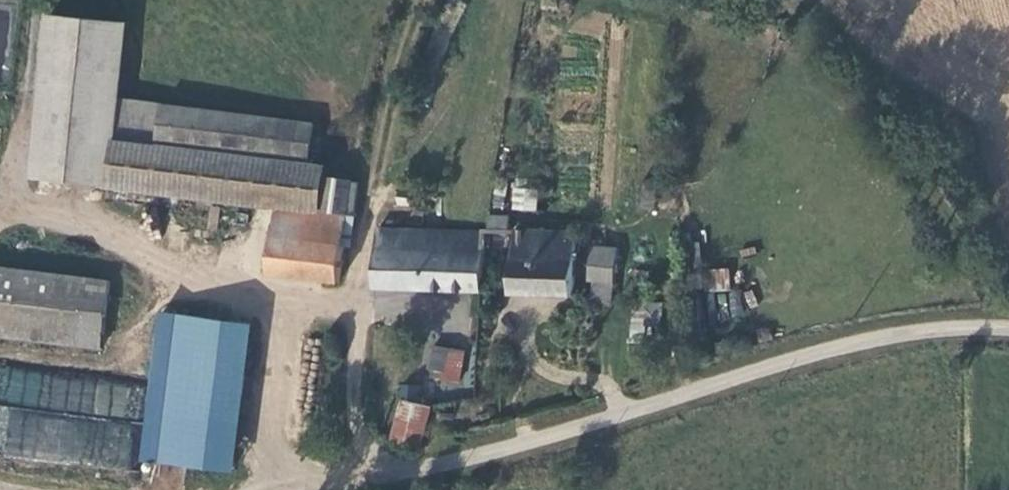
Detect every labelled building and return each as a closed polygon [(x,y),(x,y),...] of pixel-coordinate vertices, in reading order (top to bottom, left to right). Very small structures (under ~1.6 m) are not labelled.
[(132,26),(56,16),(35,179),(111,188),(122,104),(132,26)] [(307,171),(314,129),(122,104),(117,144),(307,171)] [(307,171),(117,144),(111,188),(284,210),(325,216),(330,183),(331,174),(307,171)] [(343,286),(353,187),(330,183),(325,216),(284,210),(277,272),(276,278),(343,286)] [(511,210),(536,211),(537,188),(511,187),(511,210)] [(518,219),(497,217),(496,234),(516,235),(518,219)] [(382,291),(487,296),(490,260),(485,259),(487,238),(386,233),(381,233),(382,291)] [(575,295),(580,238),(526,235),(520,297),(581,300),(582,296),(575,295)] [(597,251),(595,282),(619,285),(620,253),(597,251)] [(0,268),(0,335),(103,347),(111,280),(0,268)] [(697,268),(696,289),(728,290),(729,269),(697,268)] [(267,277),(276,278),(277,272),(268,270),(267,277)] [(628,334),(657,337),(661,304),(632,301),(628,334)] [(189,321),(170,469),(245,478),(264,330),(189,321)] [(469,356),(436,349),(431,378),(464,384),(469,356)] [(0,369),(0,404),(125,418),(128,383),(0,369)] [(408,389),(406,408),(407,408),(421,410),(424,391),(408,389)] [(429,451),(436,413),(421,410),(407,408),(406,408),(400,446),(429,451)] [(128,467),(132,420),(0,409),(0,456),(128,467)]
